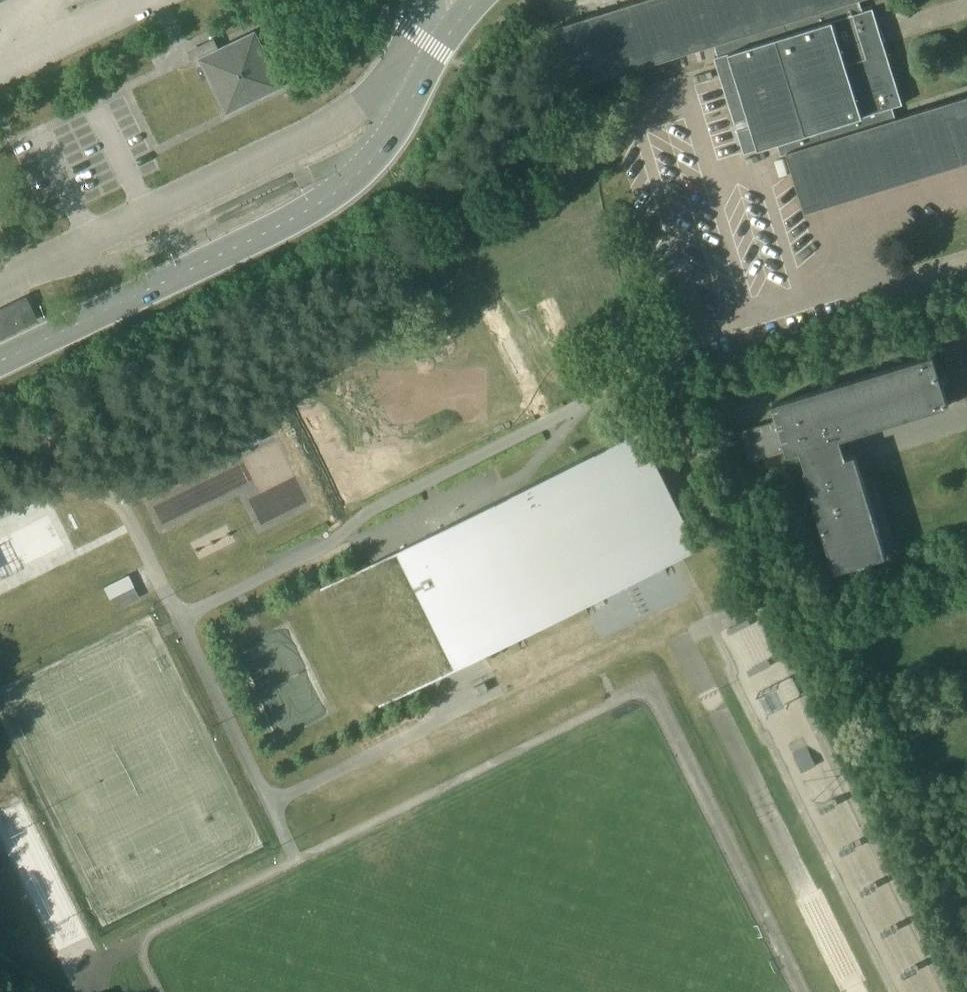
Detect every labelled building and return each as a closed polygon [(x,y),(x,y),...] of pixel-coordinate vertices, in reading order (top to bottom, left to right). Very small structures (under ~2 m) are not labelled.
[(704,47),(716,44),(719,55),(715,56),(745,152),(778,142),(782,155),(787,153),(806,212),(966,163),(966,96),(896,118),(892,107),(903,103),(874,7),(863,11),(860,0),(642,0),(555,27),(574,88),(704,47)] [(209,77),(226,112),(280,86),(254,32),(218,48),(214,38),(198,45),(193,60),(202,80),(209,77)] [(0,309),(0,336),(36,319),(26,297),(0,309)] [(836,570),(854,565),(887,555),(856,454),(847,457),(841,438),(949,405),(934,354),(773,403),(779,420),(743,431),(752,460),(787,449),(789,454),(802,450),(808,469),(806,469),(836,570)] [(421,686),(591,601),(674,560),(615,441),(319,587),(375,702),(378,707),(421,686)] [(110,599),(115,596),(120,607),(140,597),(129,574),(104,586),(110,599)]
